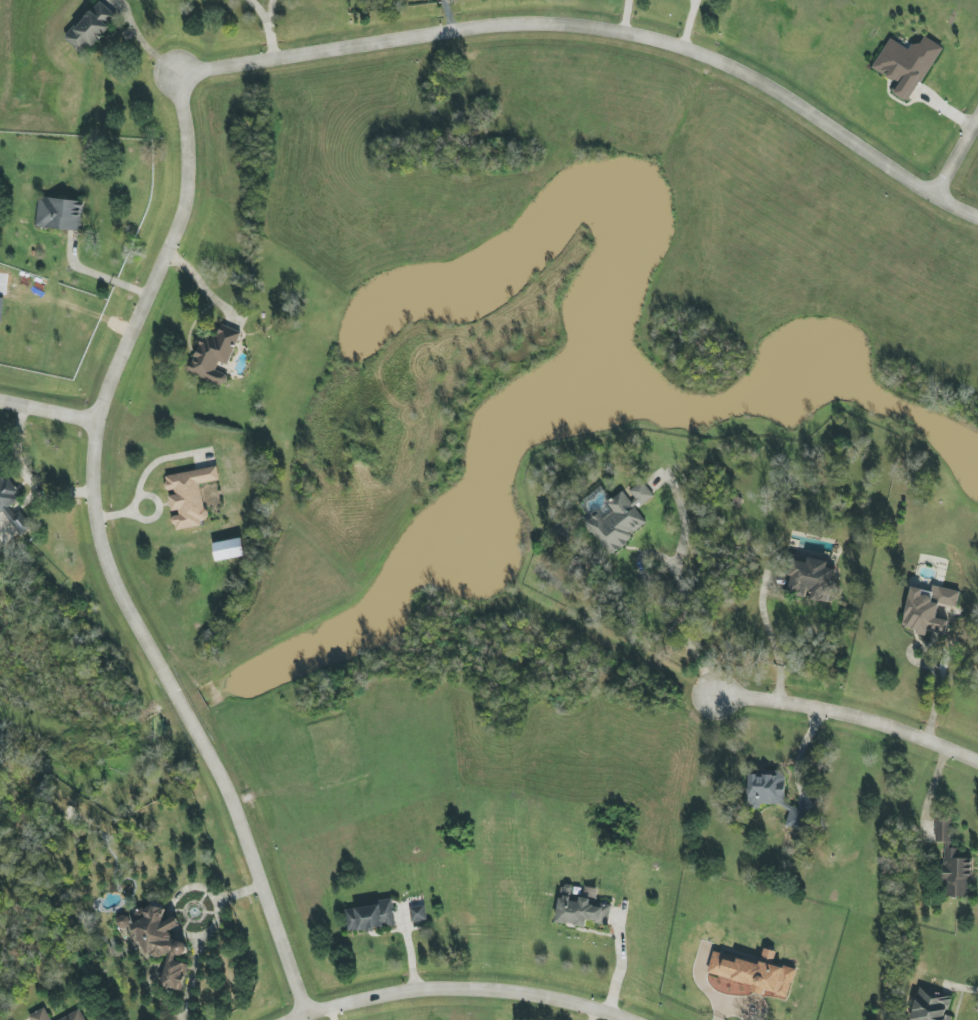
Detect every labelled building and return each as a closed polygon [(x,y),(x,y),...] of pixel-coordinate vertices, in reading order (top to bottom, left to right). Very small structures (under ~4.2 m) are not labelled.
[(64,39),(82,56),(91,46),(92,47),(117,19),(97,1),(64,39)] [(941,48),(924,38),(919,47),(913,43),(908,50),(889,39),(872,69),(896,83),(890,93),(909,103),(941,48)] [(80,231),(83,200),(38,196),(35,226),(80,231)] [(228,365),(239,332),(220,326),(216,338),(203,333),(189,375),(223,386),(227,376),(215,372),(218,362),(228,365)] [(163,475),(166,493),(167,493),(171,514),(174,529),(206,524),(200,484),(219,481),(216,466),(163,475)] [(18,506),(21,504),(7,476),(0,480),(0,508),(1,507),(17,537),(31,530),(18,506)] [(608,554),(647,526),(635,509),(653,496),(642,481),(628,491),(633,499),(630,502),(622,491),(607,502),(613,511),(602,519),(597,512),(584,521),(608,554)] [(245,556),(241,537),(212,543),(216,562),(245,556)] [(786,593),(828,603),(835,569),(827,567),(828,562),(808,557),(807,563),(794,559),(786,593)] [(960,591),(932,585),(931,591),(911,587),(902,628),(927,633),(928,631),(946,635),(949,620),(937,617),(940,604),(957,608),(960,591)] [(784,825),(801,832),(809,813),(792,806),(784,825)] [(971,898),(972,859),(957,858),(957,848),(952,848),(953,821),(940,820),(936,896),(971,898)] [(611,906),(591,902),(591,899),(571,896),(573,886),(562,884),(555,922),(586,928),(587,922),(607,925),(611,906)] [(381,905),(345,909),(348,932),(395,927),(391,899),(381,900),(381,905)] [(169,954),(159,986),(179,992),(183,977),(183,976),(186,965),(176,962),(172,954),(184,958),(187,948),(185,943),(173,940),(169,931),(179,926),(174,916),(161,923),(165,911),(164,909),(150,905),(133,913),(137,921),(131,925),(145,954),(160,958),(169,954)] [(408,908),(411,923),(426,921),(424,905),(408,908)] [(124,930),(129,922),(118,916),(113,923),(124,930)] [(707,974),(752,986),(751,989),(788,999),(796,970),(773,964),(777,952),(764,948),(759,965),(737,959),(736,963),(727,960),(728,956),(713,952),(707,974)] [(949,1019),(946,1019),(951,1000),(917,991),(910,1019),(949,1019)] [(44,1009),(28,1016),(30,1019),(49,1019),(44,1009)] [(58,1019),(84,1019),(79,1010),(58,1019)]
